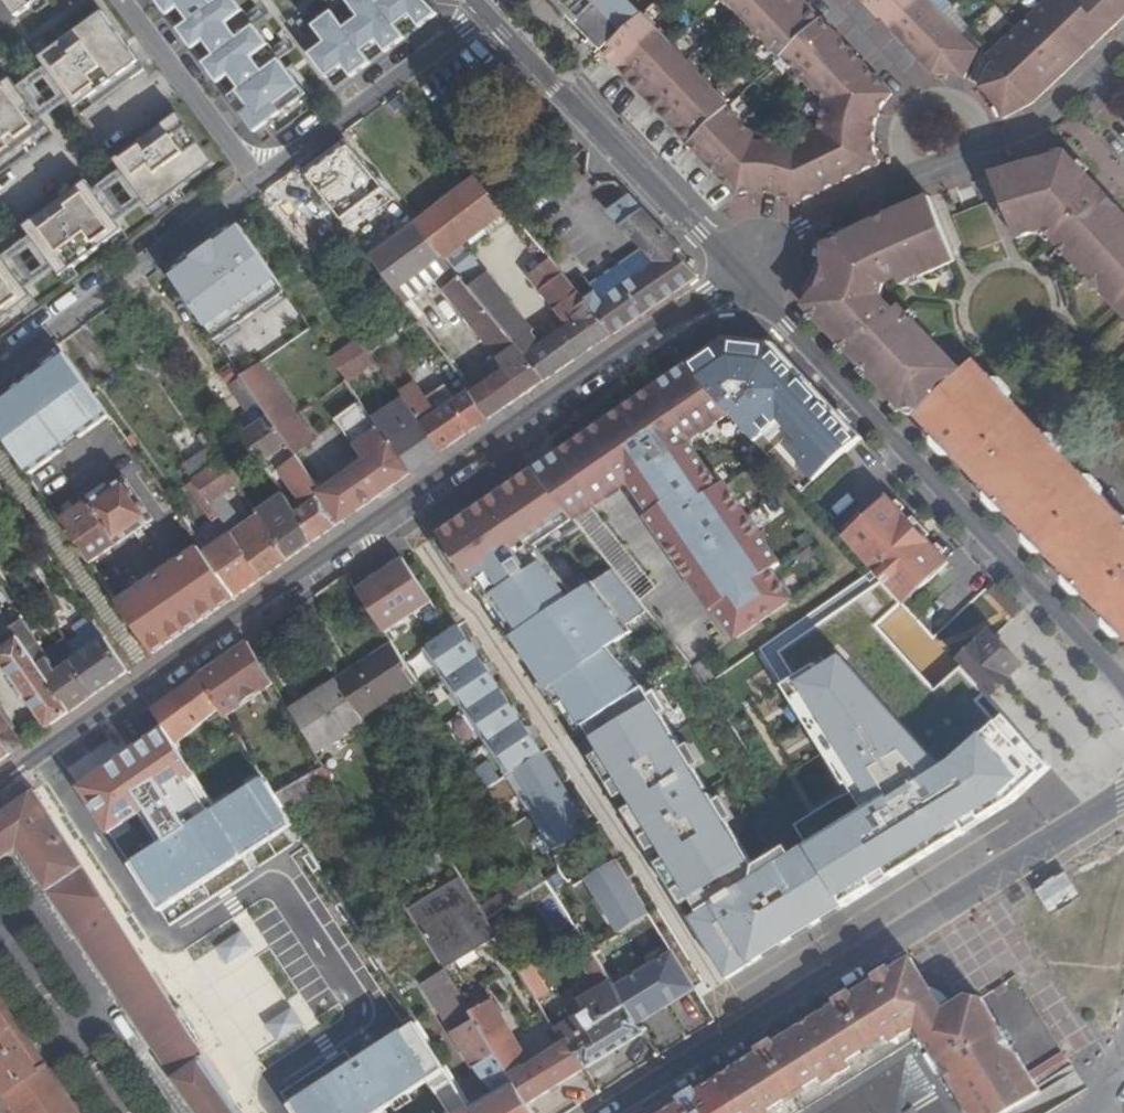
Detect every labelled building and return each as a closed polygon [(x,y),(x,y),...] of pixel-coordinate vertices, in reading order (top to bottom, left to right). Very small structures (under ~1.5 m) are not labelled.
[(19,18),(43,0),(6,0),(19,18)] [(311,97),(281,57),(278,53),(255,23),(251,17),(238,0),(158,0),(172,19),(183,10),(194,25),(183,33),(197,53),(209,44),(219,58),(208,67),(223,87),(234,78),(244,91),(233,100),(260,136),(311,97)] [(425,0),(351,0),(344,6),(340,9),(311,32),(307,35),(299,42),(330,81),(345,69),(354,80),(373,64),(364,53),(378,42),(387,54),(407,39),(397,27),(411,16),(420,28),(438,13),(425,0)] [(340,9),(344,6),(339,0),(333,0),(340,9)] [(599,53),(627,27),(655,0),(547,0),(599,53)] [(749,0),(724,0),(736,13),(749,0)] [(779,0),(749,0),(736,13),(750,27),(779,0)] [(809,5),(804,0),(779,0),(750,27),(766,44),(809,5)] [(927,77),(935,74),(926,66),(908,45),(887,24),(868,4),(865,0),(852,0),(927,77)] [(868,4),(887,24),(914,0),(872,0),(868,4)] [(920,0),(914,0),(887,24),(908,45),(937,18),(920,0)] [(1078,58),(1094,44),(1052,0),(1037,14),(1078,58)] [(1094,44),(1109,30),(1081,0),(1052,0),(1094,44)] [(1123,16),(1123,4),(1120,0),(1081,0),(1109,30),(1123,16)] [(780,58),(821,19),(809,5),(766,44),(780,58)] [(261,9),(251,17),(255,23),(265,15),(261,9)] [(147,70),(105,14),(42,60),(49,69),(72,101),(84,117),(147,70)] [(1037,14),(1021,29),(1063,73),(1078,58),(1037,14)] [(1109,30),(1094,44),(1078,58),(1063,73),(1064,74),(1066,77),(1123,22),(1123,16),(1109,30)] [(956,38),(937,18),(908,45),(926,66),(956,38)] [(808,63),(837,35),(821,19),(780,58),(795,74),(808,63)] [(299,25),(307,35),(311,32),(303,22),(299,25)] [(627,27),(599,53),(614,69),(641,42),(627,27)] [(1049,88),(1064,74),(1063,73),(1021,29),(1006,43),(1049,88)] [(810,90),(853,52),(837,35),(808,63),(795,74),(810,90)] [(926,66),(935,74),(947,75),(970,82),(979,63),(956,38),(926,66)] [(641,42),(614,69),(628,84),(656,58),(641,42)] [(1006,43),(991,57),(998,66),(1034,102),(1049,88),(1006,43)] [(288,45),(278,53),(281,57),(291,49),(288,45)] [(842,90),(868,67),(853,52),(810,90),(808,112),(811,109),(819,105),(830,104),(837,103),(840,103),(842,90)] [(656,58),(628,84),(643,100),(671,74),(656,58)] [(998,66),(979,88),(987,93),(992,98),(996,104),(1000,111),(1002,117),(1008,116),(1017,114),(1022,112),(1024,111),(1034,102),(998,66)] [(870,107),(881,111),(886,102),(893,95),(868,67),(842,90),(840,103),(848,104),(870,107)] [(72,101),(49,69),(21,90),(44,122),(72,101)] [(671,74),(643,100),(657,114),(685,88),(671,74)] [(14,81),(0,92),(0,178),(56,138),(44,122),(21,90),(14,81)] [(685,88),(657,114),(672,130),(700,105),(685,88)] [(837,124),(874,130),(881,111),(870,107),(848,104),(840,103),(837,103),(830,104),(819,105),(811,109),(808,112),(807,119),(837,124)] [(700,105),(672,130),(687,146),(715,120),(700,105)] [(217,167),(176,109),(111,155),(123,173),(147,205),(152,213),(217,167)] [(812,131),(839,184),(859,174),(837,132),(837,124),(807,119),(806,130),(812,131)] [(715,120),(687,146),(702,162),(730,136),(715,120)] [(837,132),(859,174),(876,165),(872,149),(874,130),(837,124),(837,132)] [(357,214),(390,194),(352,130),(319,149),(357,214)] [(794,142),(817,195),(839,184),(812,131),(806,130),(806,136),(794,142)] [(730,136),(702,162),(718,178),(745,152),(730,136)] [(786,145),(778,197),(795,206),(817,195),(794,142),(786,145)] [(753,144),(745,152),(718,178),(734,197),(757,194),(764,147),(753,144)] [(764,147),(757,194),(770,195),(778,197),(786,145),(780,147),(764,147)] [(1049,229),(1123,309),(1123,212),(1068,153),(1001,174),(1026,232),(1049,229)] [(123,173),(96,192),(120,225),(147,205),(123,173)] [(96,192),(83,176),(21,222),(34,239),(57,270),(65,280),(126,233),(120,225),(96,192)] [(472,289),(496,271),(473,242),(510,212),(482,177),(444,207),(422,226),(457,270),(464,279),(472,289)] [(688,253),(635,198),(614,214),(653,256),(661,265),(608,302),(600,293),(594,286),(583,295),(618,337),(639,322),(703,278),(684,257),(688,253)] [(818,289),(807,303),(916,416),(963,372),(898,305),(903,282),(950,261),(927,199),(902,209),(845,235),(825,246),(827,256),(826,266),(822,279),(818,289)] [(448,277),(457,270),(422,226),(420,224),(376,259),(403,296),(433,275),(435,278),(444,272),(448,277)] [(286,289),(241,225),(168,275),(213,340),(286,289)] [(28,292),(57,270),(34,239),(5,260),(28,292)] [(0,253),(0,325),(34,301),(28,292),(5,260),(0,253)] [(661,265),(653,256),(600,293),(608,302),(661,265)] [(583,295),(558,264),(538,281),(578,328),(549,349),(511,303),(518,297),(496,271),(472,289),(550,383),(618,337),(583,295)] [(494,422),(550,383),(472,289),(464,279),(448,293),(507,373),(476,397),(494,422)] [(398,317),(365,340),(377,356),(409,333),(398,317)] [(365,340),(334,361),(350,384),(351,386),(372,372),(376,377),(382,374),(378,368),(383,365),(377,356),(365,340)] [(729,342),(686,371),(729,417),(803,496),(864,439),(780,348),(729,342)] [(65,351),(0,398),(0,437),(29,476),(113,415),(65,351)] [(937,444),(946,454),(954,453),(992,492),(990,500),(999,511),(1008,510),(1031,535),(1029,543),(1040,554),(1049,553),(1072,578),(1070,586),(1079,595),(1088,594),(1112,620),(1111,630),(1119,639),(1123,639),(1123,513),(1108,496),(1108,488),(1098,477),(1091,478),(1067,452),(1068,446),(1058,435),(1052,435),(1015,396),(1014,389),(1006,379),(999,380),(985,366),(944,406),(944,419),(932,429),(938,437),(937,444)] [(251,389),(299,460),(314,450),(313,448),(318,443),(301,419),(265,367),(245,380),(251,389)] [(577,523),(631,484),(653,515),(649,518),(714,613),(718,610),(738,640),(797,607),(776,576),(785,570),(727,487),(719,493),(687,446),(729,417),(686,371),(536,472),(577,523)] [(318,542),(344,524),(324,496),(299,460),(251,389),(240,396),(250,411),(251,410),(256,416),(259,415),(266,424),(246,438),(266,467),(275,461),(303,503),(295,508),(318,542)] [(472,391),(459,401),(480,432),(494,422),(476,397),(472,391)] [(446,451),(480,432),(459,401),(458,400),(448,406),(452,412),(442,418),(426,395),(411,404),(424,423),(446,451)] [(344,524),(413,475),(395,449),(388,440),(379,427),(373,418),(364,426),(373,440),(359,449),(365,459),(353,467),(357,474),(324,496),(344,524)] [(379,427),(388,440),(393,436),(387,429),(389,428),(385,422),(379,427)] [(413,475),(446,451),(424,423),(408,433),(412,438),(395,449),(413,475)] [(558,433),(524,456),(533,470),(568,447),(558,433)] [(267,468),(266,467),(246,438),(240,441),(246,450),(226,465),(241,487),(248,483),(267,468)] [(226,465),(216,451),(191,469),(201,484),(226,465)] [(214,502),(217,505),(241,487),(226,465),(201,484),(214,502)] [(577,523),(536,472),(435,541),(472,596),(486,586),(567,708),(571,705),(591,731),(648,693),(615,652),(639,636),(633,630),(653,617),(617,572),(578,598),(537,548),(577,523)] [(94,505),(121,544),(128,540),(132,546),(155,530),(151,525),(157,521),(130,481),(124,485),(121,481),(103,493),(107,497),(94,505)] [(293,560),(318,542),(295,508),(287,498),(261,516),(263,518),(293,560)] [(95,564),(122,546),(121,544),(94,505),(92,503),(65,522),(87,554),(95,564)] [(901,511),(857,554),(878,577),(887,587),(920,621),(962,579),(901,511)] [(266,579),(293,560),(263,518),(238,536),(266,579)] [(209,555),(239,598),(266,579),(238,536),(209,555)] [(407,562),(361,593),(389,635),(435,604),(407,562)] [(36,597),(29,588),(24,591),(31,600),(36,597)] [(74,714),(99,696),(76,662),(60,673),(15,609),(13,610),(8,604),(1,609),(23,640),(74,714)] [(911,658),(928,642),(899,610),(882,626),(911,658)] [(463,628),(430,653),(515,779),(548,759),(463,628)] [(997,632),(960,665),(974,680),(979,675),(998,696),(1030,666),(997,632)] [(51,730),(74,714),(23,640),(2,656),(51,730)] [(106,691),(129,675),(108,644),(107,642),(87,656),(106,691)] [(251,645),(205,677),(229,718),(231,717),(278,689),(251,645)] [(399,650),(369,669),(373,675),(403,656),(399,650)] [(660,690),(591,731),(705,912),(696,917),(736,981),(791,947),(823,926),(909,873),(947,849),(1022,802),(1055,772),(1008,720),(954,768),(849,652),(787,687),(863,815),(767,871),(660,690)] [(99,696),(106,691),(87,656),(82,659),(76,662),(99,696)] [(369,669),(343,685),(366,721),(423,687),(403,656),(373,675),(369,669)] [(205,677),(157,711),(163,727),(170,732),(181,748),(229,718),(205,677)] [(343,685),(295,716),(316,751),(355,728),(358,734),(370,727),(366,721),(343,685)] [(26,748),(18,735),(19,729),(5,708),(0,706),(0,737),(13,757),(26,748)] [(213,804),(163,727),(137,743),(121,754),(96,773),(79,786),(109,835),(146,811),(164,841),(132,861),(171,927),(301,841),(281,799),(271,783),(265,776),(213,804)] [(13,757),(0,737),(0,765),(13,757)] [(328,770),(318,754),(306,761),(315,778),(328,770)] [(548,759),(515,779),(561,854),(594,833),(548,759)] [(306,761),(290,772),(299,788),(315,778),(306,761)] [(290,772),(271,783),(281,799),(299,788),(290,772)] [(0,821),(0,867),(24,851),(92,948),(182,1084),(203,1112),(246,1112),(242,1107),(246,1105),(216,1060),(205,1044),(200,1047),(37,796),(0,821)] [(591,879),(624,934),(657,914),(625,859),(591,879)] [(462,872),(410,905),(442,957),(479,935),(483,942),(500,932),(494,922),(488,912),(462,872)] [(546,875),(488,912),(494,922),(553,886),(546,875)] [(1038,935),(1054,926),(1039,898),(1023,906),(1038,935)] [(590,1072),(646,1037),(642,1031),(617,989),(585,935),(572,941),(589,970),(595,968),(609,992),(584,1007),(590,1015),(562,1033),(568,1045),(573,1043),(590,1072)] [(617,989),(642,1031),(664,1018),(703,994),(678,953),(617,989)] [(920,962),(679,1112),(692,1112),(707,1104),(775,1062),(916,974),(930,995),(938,990),(920,962)] [(539,974),(530,980),(543,1002),(552,997),(539,974)] [(1050,1098),(1045,1090),(985,995),(962,1008),(958,1001),(950,995),(938,990),(930,995),(916,974),(692,1112),(1025,1112),(1050,1098)] [(436,987),(446,1003),(464,994),(454,977),(436,987)] [(533,1108),(590,1072),(573,1043),(568,1045),(534,1066),(489,992),(470,1003),(533,1108)] [(533,1108),(470,1003),(464,994),(446,1003),(458,1037),(478,1071),(500,1099),(476,1112),(536,1112),(533,1108)] [(6,1096),(49,1068),(0,995),(0,1087),(6,1096)] [(677,1027),(677,1026),(686,1042),(717,1025),(701,997),(670,1014),(677,1027)] [(417,1019),(289,1103),(295,1112),(384,1112),(428,1084),(448,1112),(476,1112),(417,1019)] [(75,1106),(49,1068),(6,1096),(18,1112),(65,1112),(75,1106)]
